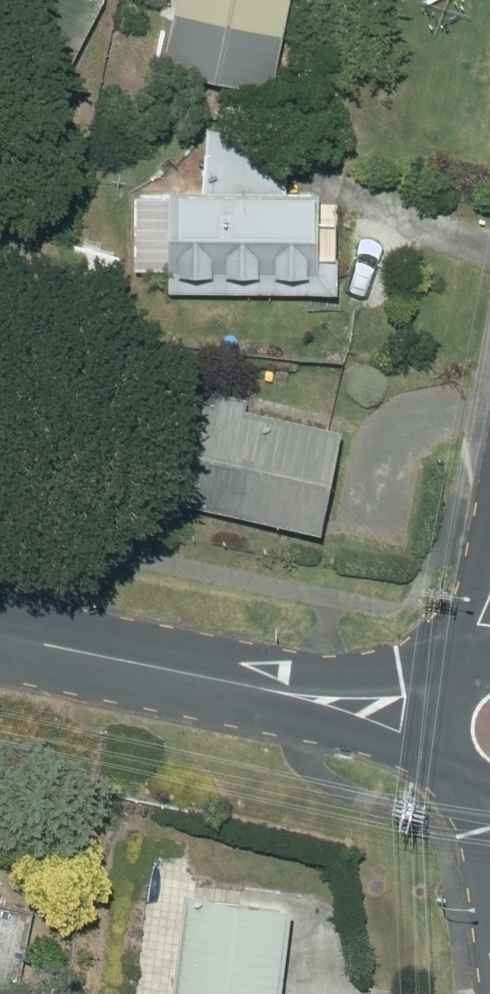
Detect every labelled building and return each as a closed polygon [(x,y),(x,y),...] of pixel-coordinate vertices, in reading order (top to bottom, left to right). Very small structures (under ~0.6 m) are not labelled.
[(32,117),(96,1),(96,0),(0,0),(0,99),(32,117)] [(154,68),(264,92),(284,0),(170,0),(154,68)] [(201,136),(202,195),(131,196),(129,270),(164,271),(164,294),(332,294),(333,222),(314,221),(314,194),(282,194),(280,136),(201,136)] [(313,536),(335,432),(173,399),(151,501),(313,536)] [(166,993),(272,993),(283,912),(179,898),(166,993)]
